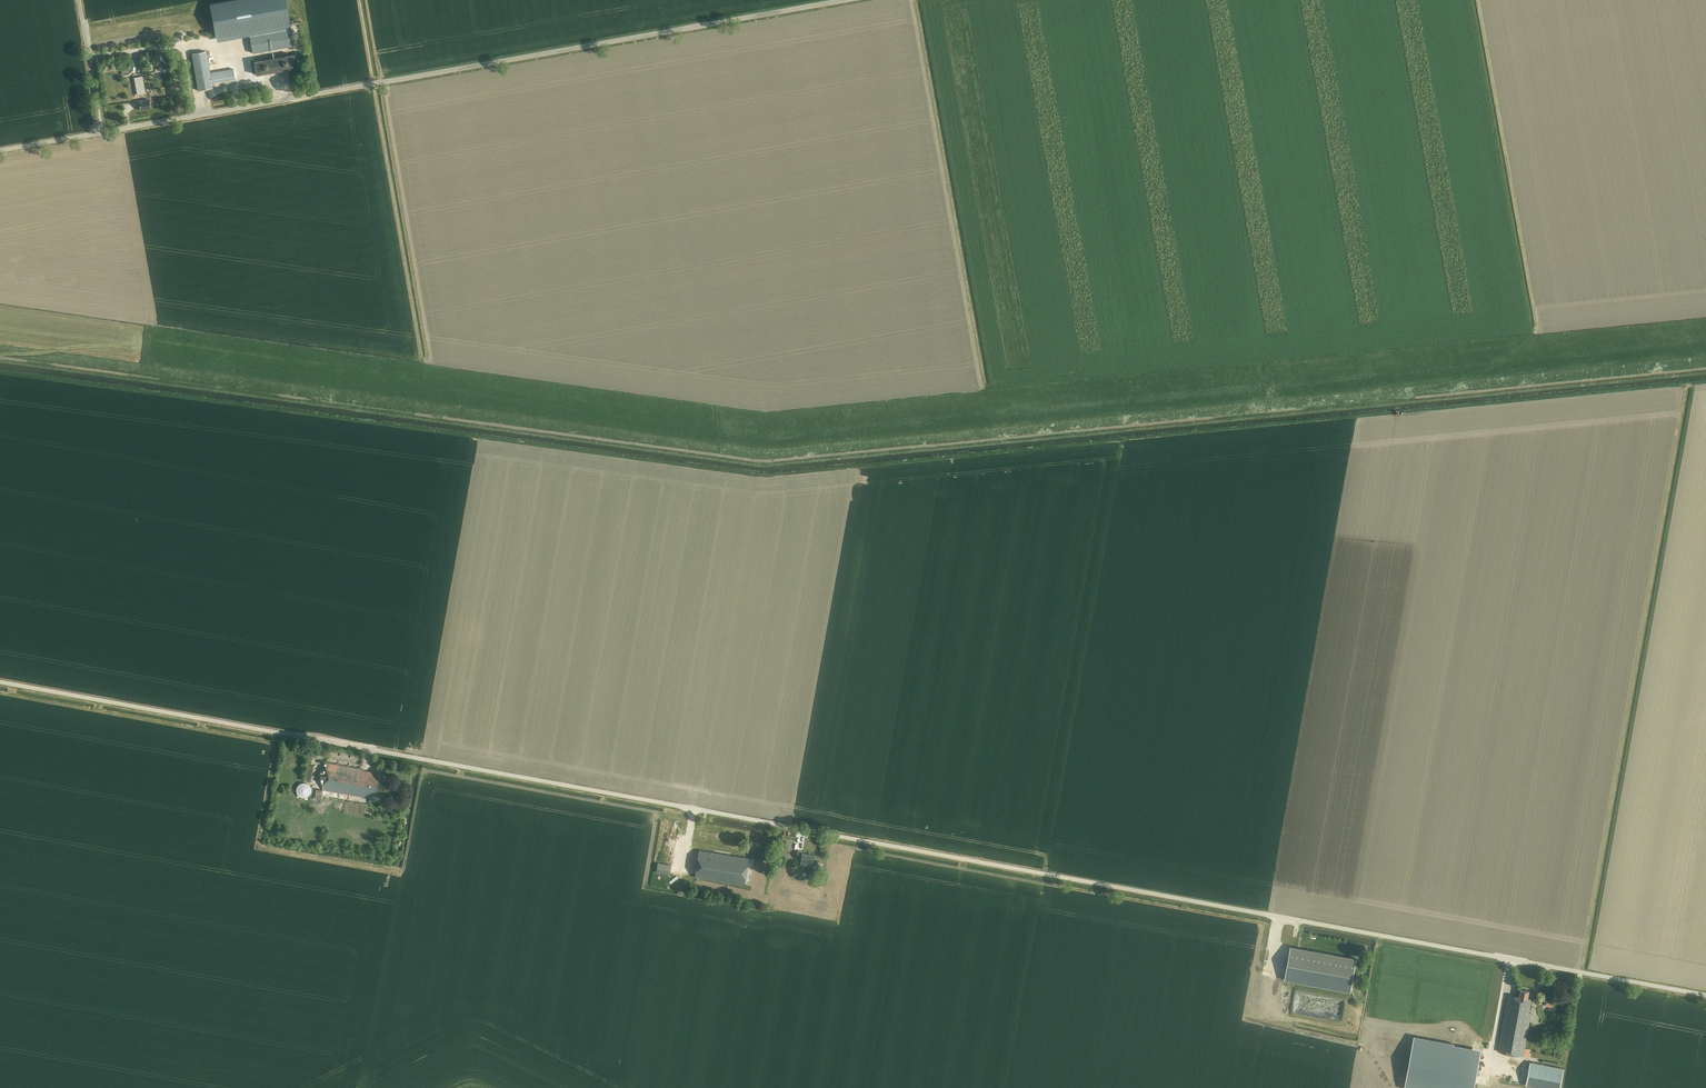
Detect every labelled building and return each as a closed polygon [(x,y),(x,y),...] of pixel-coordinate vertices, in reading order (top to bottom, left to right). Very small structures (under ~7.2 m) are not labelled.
[(211,5),(217,37),(289,24),(284,0),(236,0),(211,5)] [(252,53),(292,46),(289,29),(249,36),(252,53)] [(210,73),(206,51),(192,53),(198,90),(212,88),(211,82),(235,78),(233,69),(210,73)] [(257,74),(295,67),(293,55),(287,56),(280,57),(268,59),(261,60),(254,62),(257,74)] [(146,100),(142,76),(134,78),(140,110),(150,108),(149,99),(146,100)] [(327,763),(322,789),(369,797),(377,792),(387,794),(390,780),(380,778),(380,774),(371,773),(371,772),(363,770),(363,769),(327,763)] [(313,782),(316,766),(308,764),(305,781),(313,782)] [(304,798),(306,798),(307,798),(308,797),(309,796),(310,795),(311,794),(311,792),(312,791),(312,790),(311,788),(311,787),(310,786),(309,785),(308,784),(306,783),(305,783),(304,783),(302,783),(301,784),(300,784),(298,785),(298,786),(297,788),(296,789),(296,790),(296,792),(297,793),(297,794),(298,796),(299,797),(300,797),(302,798),(303,798),(304,798)] [(699,850),(695,876),(744,884),(748,858),(699,850)] [(797,850),(796,857),(801,858),(801,860),(812,863),(813,854),(802,852),(802,851),(797,850)] [(669,874),(671,864),(658,862),(656,872),(669,874)] [(1291,946),(1285,980),(1350,992),(1356,958),(1291,946)] [(1508,1000),(1507,999),(1498,1051),(1529,1057),(1530,1049),(1525,1048),(1531,1012),(1529,1012),(1531,998),(1528,998),(1529,990),(1521,989),(1520,996),(1509,994),(1508,1000)] [(1408,1087),(1478,1087),(1482,1062),(1455,1057),(1458,1043),(1418,1036),(1408,1087)] [(1564,1068),(1530,1061),(1526,1085),(1539,1087),(1560,1087),(1564,1068)]
